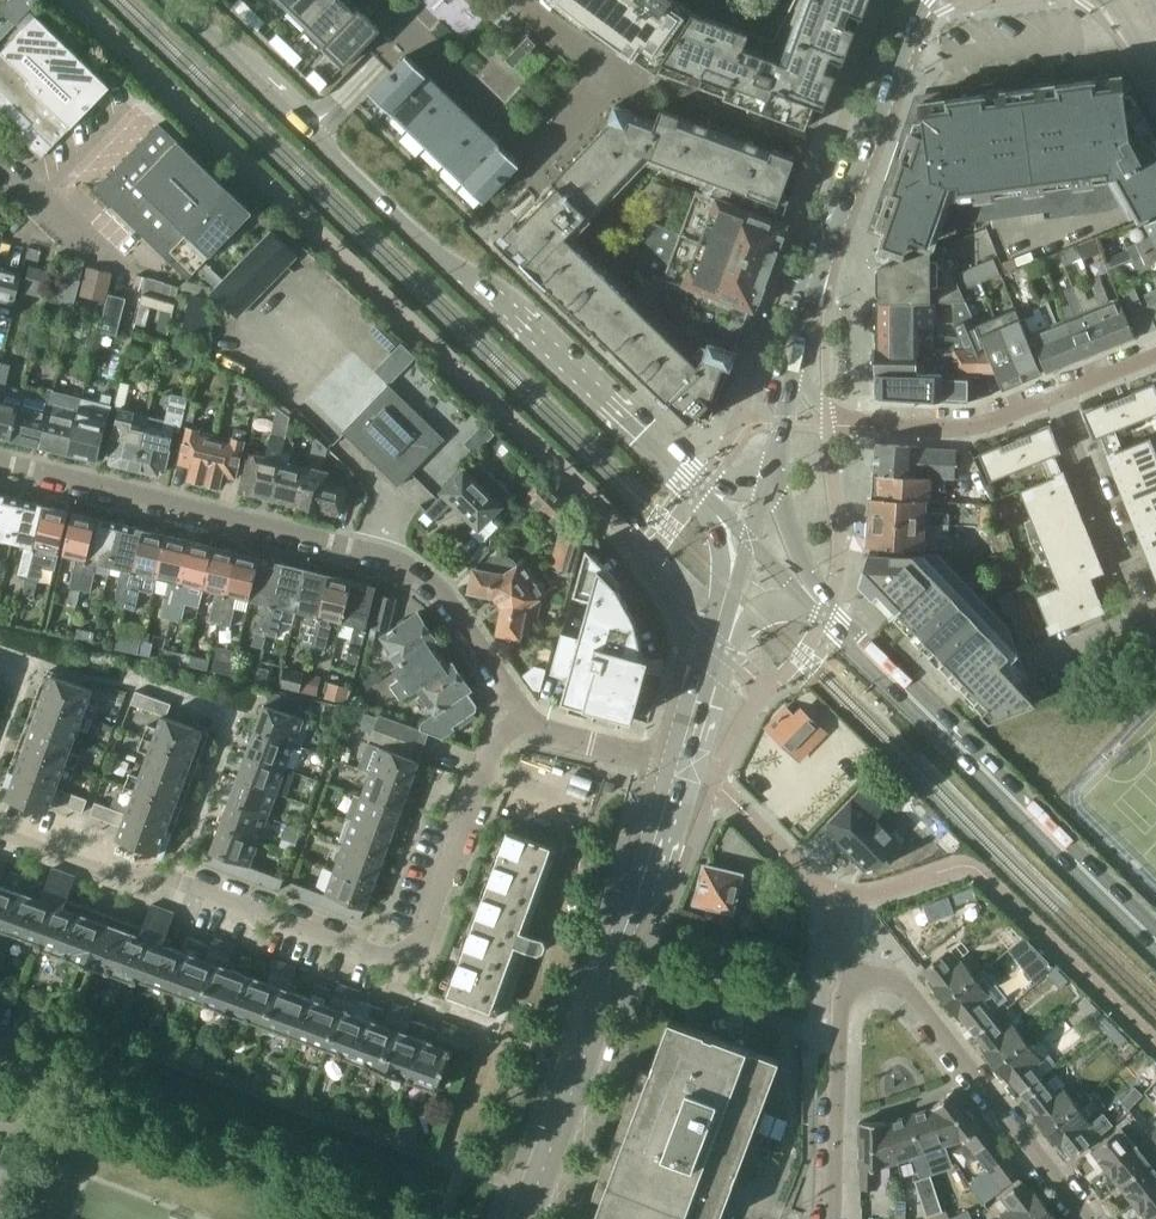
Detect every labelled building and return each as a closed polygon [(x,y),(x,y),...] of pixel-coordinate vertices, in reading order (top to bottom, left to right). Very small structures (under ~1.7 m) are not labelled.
[(17,24),(40,0),(8,0),(0,8),(0,9),(11,19),(0,30),(0,41),(17,24)] [(253,10),(243,0),(239,0),(233,5),(246,17),(253,10)] [(289,9),(298,0),(280,0),(289,9)] [(289,9),(308,27),(334,0),(298,0),(289,9)] [(308,27),(304,31),(323,49),(327,45),(361,10),(351,0),(334,0),(308,27)] [(582,19),(597,0),(558,0),(582,19)] [(678,0),(597,0),(582,19),(584,21),(593,27),(631,54),(657,72),(695,12),(678,0)] [(825,107),(837,73),(836,72),(841,61),(845,61),(857,27),(856,27),(860,15),(864,15),(869,0),(794,0),(774,41),(749,31),(725,97),(807,126),(816,103),(825,107)] [(266,22),(253,10),(246,17),(258,30),(266,22)] [(361,10),(327,45),(346,64),(380,28),(361,10)] [(749,31),(746,30),(695,12),(657,72),(725,97),(749,31)] [(0,53),(0,116),(1,117),(2,117),(4,116),(5,116),(6,115),(10,111),(27,127),(23,131),(22,132),(21,133),(21,135),(21,136),(21,137),(22,139),(23,140),(41,158),(52,147),(77,122),(75,120),(81,113),(83,115),(112,86),(37,14),(9,44),(10,45),(4,52),(3,50),(0,53)] [(283,53),(290,45),(278,34),(270,41),(283,53)] [(527,38),(506,59),(515,67),(535,46),(527,38)] [(303,58),(290,45),(283,53),(296,65),(303,58)] [(361,102),(362,103),(380,121),(427,73),(407,54),(361,102)] [(321,90),(328,82),(315,69),(308,77),(321,90)] [(427,73),(380,121),(399,139),(445,91),(427,73)] [(878,250),(878,252),(879,253),(880,254),(881,256),(882,256),(884,257),(885,257),(887,257),(888,257),(890,256),(891,255),(892,254),(895,244),(906,248),(910,236),(931,243),(934,234),(939,236),(943,225),(1053,211),(1054,218),(1110,209),(1128,199),(1132,206),(1139,218),(1155,209),(1155,137),(1132,93),(1127,93),(1124,88),(1122,74),(921,101),(923,112),(920,119),(915,119),(879,225),(883,226),(886,227),(878,248),(878,250)] [(399,139),(417,157),(464,109),(445,91),(399,139)] [(700,412),(702,412),(712,417),(736,353),(734,352),(750,307),(650,270),(628,293),(566,234),(570,230),(571,230),(644,154),(706,176),(700,191),(782,222),(796,183),(788,180),(796,158),(773,149),(772,151),(680,117),(681,116),(661,108),(657,121),(632,111),(632,110),(616,104),(615,107),(611,120),(612,120),(538,196),(537,195),(517,216),(513,220),(514,221),(493,242),(590,336),(597,329),(618,350),(618,351),(668,399),(669,398),(692,420),(700,412)] [(417,157),(436,175),(482,127),(464,109),(417,157)] [(195,270),(196,271),(253,212),(178,140),(159,123),(159,124),(102,183),(120,201),(115,205),(172,259),(180,251),(197,267),(195,270)] [(436,175),(454,192),(501,144),(482,127),(436,175)] [(454,192),(472,210),(474,211),(520,163),(501,144),(454,192)] [(782,222),(700,191),(697,190),(681,233),(654,223),(638,265),(650,270),(750,307),(755,309),(787,223),(782,222)] [(1104,259),(1108,269),(1109,268),(1109,269),(1110,272),(1119,268),(1118,265),(1133,259),(1141,255),(1141,257),(1147,254),(1146,251),(1151,249),(1151,250),(1155,248),(1155,219),(1146,224),(1151,236),(1127,247),(1128,249),(1104,259)] [(271,230),(265,236),(220,283),(219,282),(219,283),(216,295),(237,316),(297,255),(272,230),(271,230)] [(1097,239),(1078,246),(1082,255),(1101,248),(1097,239)] [(877,301),(877,305),(916,304),(936,305),(936,301),(955,301),(967,301),(962,290),(955,274),(943,244),(897,259),(878,267),(877,281),(877,294),(880,294),(880,301),(877,301)] [(1078,246),(1061,253),(1065,262),(1082,255),(1078,246)] [(1133,259),(1138,268),(1155,260),(1155,248),(1151,250),(1151,249),(1146,251),(1147,254),(1141,257),(1141,255),(1133,259)] [(994,257),(984,261),(991,277),(1001,273),(994,257)] [(1043,260),(1026,267),(1030,276),(1047,270),(1043,260)] [(984,261),(974,266),(981,282),(991,277),(984,261)] [(47,292),(53,272),(30,265),(24,286),(47,292)] [(16,304),(24,272),(0,266),(0,301),(16,304)] [(89,266),(82,296),(106,302),(114,272),(89,266)] [(974,266),(965,270),(971,286),(981,282),(974,266)] [(1026,267),(1009,274),(1013,283),(1030,276),(1026,267)] [(1119,268),(1110,272),(1114,282),(1123,279),(1119,268)] [(965,270),(955,274),(962,290),(971,286),(965,270)] [(143,290),(147,277),(137,274),(133,288),(143,290)] [(74,308),(82,279),(67,275),(60,304),(74,308)] [(1100,276),(1090,279),(1097,295),(1098,295),(1118,344),(1133,337),(1136,336),(1121,298),(1111,302),(1100,276)] [(165,281),(161,280),(153,277),(152,278),(149,277),(144,293),(136,324),(146,326),(151,306),(162,309),(157,330),(169,334),(176,303),(169,300),(173,284),(165,282),(165,281)] [(1082,282),(1074,286),(1100,351),(1118,344),(1098,295),(1097,295),(1089,298),(1083,284),(1082,282)] [(1134,284),(1122,288),(1132,312),(1144,307),(1134,284)] [(1071,303),(1062,307),(1067,319),(1082,358),(1100,351),(1074,286),(1065,289),(1066,291),(1071,303)] [(1145,295),(1149,305),(1155,302),(1155,289),(1145,295)] [(109,293),(100,330),(118,335),(127,298),(109,293)] [(192,295),(185,329),(205,333),(212,300),(192,295)] [(1047,297),(1040,301),(1042,306),(1065,365),(1082,358),(1067,319),(1058,322),(1047,297)] [(950,336),(950,351),(955,351),(955,369),(996,370),(988,351),(977,325),(973,317),(967,301),(955,301),(954,304),(954,325),(956,325),(956,327),(960,337),(950,336)] [(1132,312),(1141,334),(1155,328),(1155,326),(1152,316),(1155,314),(1155,302),(1149,305),(1144,307),(1132,312)] [(877,348),(877,350),(950,351),(950,336),(934,336),(934,327),(934,326),(936,326),(936,305),(916,304),(877,305),(877,348)] [(1041,329),(1032,332),(1047,371),(1065,365),(1042,306),(1033,310),(1041,329)] [(1016,308),(996,317),(1023,381),(1036,376),(1043,373),(1041,369),(1016,308)] [(996,317),(977,325),(988,351),(996,370),(1002,385),(1004,389),(1011,387),(1023,381),(996,317)] [(378,321),(370,330),(391,350),(399,342),(378,321)] [(877,350),(877,373),(932,373),(932,372),(942,373),(955,374),(955,369),(955,351),(950,351),(877,350)] [(25,389),(7,385),(12,364),(1,361),(0,365),(0,435),(12,438),(21,403),(22,404),(25,389)] [(876,396),(876,397),(941,400),(942,373),(932,372),(932,373),(877,373),(876,396)] [(942,373),(941,400),(969,401),(970,375),(955,374),(942,373)] [(1116,429),(1155,413),(1155,384),(1155,381),(1155,382),(1132,391),(1135,396),(1129,399),(1126,393),(1084,410),(1095,438),(1102,435),(1116,429)] [(344,432),(400,486),(446,439),(389,384),(344,432)] [(26,388),(25,389),(22,404),(21,403),(12,438),(41,445),(54,391),(55,390),(43,387),(41,391),(26,388)] [(69,452),(82,398),(54,391),(41,445),(69,452)] [(82,398),(69,452),(98,459),(111,405),(110,405),(113,395),(103,393),(101,402),(82,398)] [(178,418),(184,419),(188,400),(189,397),(172,393),(166,419),(148,415),(135,468),(159,474),(161,468),(165,469),(178,418)] [(251,393),(248,404),(259,407),(262,396),(251,393)] [(262,396),(259,407),(271,410),(273,403),(262,396)] [(188,400),(184,419),(193,422),(198,403),(188,400)] [(111,462),(135,468),(148,415),(120,408),(116,422),(108,455),(113,457),(111,462)] [(482,423),(472,433),(484,444),(494,434),(482,423)] [(1041,460),(1055,454),(1062,451),(1051,424),(1008,441),(1010,447),(1004,449),(1002,443),(980,452),(991,480),(1041,460)] [(188,427),(179,463),(192,466),(189,478),(192,479),(194,482),(199,483),(202,481),(205,482),(215,438),(198,434),(199,430),(188,427)] [(215,438),(205,482),(207,482),(209,486),(214,487),(217,485),(220,486),(223,474),(236,477),(247,431),(235,428),(231,441),(215,438)] [(1102,435),(1109,453),(1123,447),(1116,429),(1102,435)] [(252,454),(243,490),(247,490),(249,493),(256,495),(260,494),(271,496),(285,439),(286,439),(286,436),(272,432),(267,452),(258,450),(257,455),(252,454)] [(299,503),(298,506),(323,512),(324,509),(340,513),(346,487),(327,483),(330,470),(325,469),(329,448),(317,436),(315,436),(309,465),(299,503)] [(1123,447),(1109,453),(1119,478),(1155,463),(1155,449),(1151,436),(1123,447)] [(285,439),(271,496),(283,499),(286,502),(292,504),(296,502),(299,503),(309,465),(290,461),(295,441),(286,439),(285,439)] [(875,473),(946,478),(955,478),(957,448),(877,443),(875,473)] [(1055,454),(1041,460),(1048,478),(1063,472),(1055,454)] [(1129,502),(1155,491),(1155,463),(1119,478),(1129,502)] [(483,488),(465,470),(444,492),(445,492),(426,512),(434,520),(455,502),(480,526),(511,493),(510,492),(511,491),(496,477),(495,477),(494,477),(483,488)] [(1082,520),(1063,472),(1048,478),(1021,489),(1040,537),(1082,520)] [(945,489),(946,478),(875,473),(874,496),(932,500),(932,489),(945,489)] [(525,497),(560,531),(587,520),(543,478),(525,497)] [(1129,502),(1138,526),(1155,518),(1155,491),(1129,502)] [(0,494),(0,539),(13,542),(23,500),(0,494)] [(869,507),(868,520),(950,525),(951,512),(928,511),(928,501),(932,501),(932,500),(874,496),(874,503),(869,507)] [(23,500),(13,542),(26,545),(18,574),(28,576),(46,506),(23,500)] [(980,527),(1005,528),(1007,528),(997,505),(982,505),(980,527)] [(46,506),(28,576),(24,596),(35,598),(39,579),(47,550),(60,554),(70,511),(46,506)] [(99,518),(74,512),(63,555),(77,558),(70,587),(71,587),(68,601),(78,603),(81,589),(82,589),(99,518)] [(111,566),(121,524),(99,518),(82,589),(91,591),(96,572),(109,575),(111,566)] [(1148,551),(1155,548),(1155,518),(1138,526),(1148,551)] [(587,520),(560,531),(551,564),(573,571),(587,520)] [(950,525),(868,520),(868,534),(871,538),(871,544),(949,548),(950,535),(950,525)] [(1083,575),(1083,577),(1102,570),(1082,520),(1040,537),(1060,584),(1083,575)] [(111,566),(123,569),(116,593),(117,593),(115,605),(125,607),(144,529),(121,524),(111,566)] [(154,591),(157,577),(167,535),(144,529),(125,607),(136,610),(141,588),(154,591)] [(1006,529),(984,536),(991,556),(1011,550),(1006,529)] [(167,535),(157,577),(170,580),(162,616),(172,619),(191,541),(167,535)] [(192,586),(204,588),(214,546),(191,541),(172,619),(182,621),(192,586)] [(220,622),(237,552),(214,546),(204,588),(216,591),(209,620),(220,622)] [(551,674),(568,679),(562,701),(632,720),(646,670),(641,669),(643,659),(649,660),(649,658),(644,657),(635,619),(617,586),(622,583),(587,547),(574,594),(591,598),(580,639),(562,634),(551,674)] [(1029,678),(1029,677),(1027,677),(1027,678),(1023,679),(1020,683),(1001,663),(1004,659),(1005,660),(1020,655),(1010,626),(1002,618),(1001,620),(1008,627),(1010,633),(1000,642),(933,573),(945,561),(946,562),(947,561),(939,553),(870,551),(859,582),(892,616),(898,610),(989,704),(982,711),(990,720),(1038,701),(1021,684),(1024,680),(1029,678)] [(237,552),(220,622),(231,625),(235,607),(248,610),(250,600),(259,557),(237,552)] [(250,600),(263,603),(253,645),(264,648),(264,649),(285,563),(259,557),(250,600)] [(499,601),(546,569),(547,568),(546,567),(545,564),(532,573),(524,561),(504,574),(474,568),(471,585),(475,591),(495,595),(499,601)] [(264,649),(264,648),(261,660),(271,663),(277,636),(284,608),(296,611),(307,568),(285,563),(264,649)] [(307,568),(296,611),(309,614),(302,642),(313,645),(330,574),(307,568)] [(557,586),(546,569),(499,601),(502,606),(498,628),(502,633),(518,636),(529,638),(532,620),(538,621),(542,596),(557,586)] [(353,580),(330,574),(313,645),(326,648),(332,625),(330,624),(331,619),(343,622),(353,580)] [(1083,575),(1060,584),(1037,594),(1052,630),(1103,609),(1094,587),(1088,590),(1083,577),(1083,575)] [(353,580),(343,622),(339,635),(352,638),(348,658),(350,661),(358,663),(370,615),(376,585),(353,580)] [(1022,641),(1032,637),(1013,590),(999,596),(1006,615),(1011,613),(1022,641)] [(397,598),(380,594),(372,626),(385,628),(391,624),(397,598)] [(12,623),(15,610),(0,606),(0,621),(11,624),(12,623)] [(398,667),(435,642),(438,640),(418,611),(381,637),(391,653),(389,654),(396,665),(398,667)] [(162,659),(186,665),(188,653),(195,624),(190,622),(188,632),(172,645),(171,649),(166,648),(166,645),(165,645),(164,649),(162,658),(162,659)] [(77,639),(92,642),(95,632),(80,628),(77,639)] [(139,653),(141,642),(142,639),(119,633),(115,647),(139,653)] [(139,653),(149,655),(153,641),(142,639),(139,653)] [(401,699),(413,692),(451,665),(450,663),(435,642),(398,667),(396,665),(392,667),(400,678),(390,685),(401,699)] [(211,658),(188,653),(186,665),(208,670),(211,658)] [(216,656),(213,670),(212,671),(232,675),(236,661),(216,656)] [(420,728),(430,732),(443,737),(476,715),(474,712),(477,710),(478,704),(470,692),(473,690),(453,661),(450,663),(451,665),(413,692),(424,707),(428,705),(434,713),(423,721),(420,728)] [(259,667),(256,681),(266,683),(270,669),(259,667)] [(285,667),(280,686),(300,691),(305,672),(285,667)] [(306,671),(301,692),(317,695),(322,676),(316,674),(318,669),(308,667),(307,672),(306,671)] [(382,676),(377,670),(364,679),(368,686),(382,676)] [(9,771),(0,797),(0,799),(5,800),(11,783),(12,784),(7,798),(48,813),(52,800),(84,812),(88,799),(57,787),(61,775),(71,779),(80,754),(70,751),(79,727),(89,730),(98,706),(88,702),(93,689),(46,672),(9,771)] [(329,680),(325,697),(347,702),(351,685),(329,680)] [(131,703),(163,715),(167,716),(172,703),(136,690),(131,703)] [(268,701),(282,706),(283,701),(285,696),(272,691),(268,701)] [(285,696),(283,701),(294,705),(297,698),(286,694),(285,696)] [(265,704),(256,729),(295,744),(304,718),(265,704)] [(776,735),(800,759),(826,733),(801,709),(795,716),(786,708),(768,727),(776,735)] [(379,713),(374,728),(416,743),(425,746),(429,734),(430,732),(420,728),(379,713)] [(91,814),(122,826),(118,838),(158,853),(163,839),(164,840),(158,857),(163,859),(210,732),(167,716),(163,715),(158,728),(148,724),(139,749),(149,752),(140,776),(130,773),(121,797),(131,801),(126,813),(95,801),(91,814)] [(425,746),(416,743),(374,728),(369,742),(380,746),(419,761),(425,746)] [(295,744),(256,729),(247,754),(286,768),(295,744)] [(380,746),(371,771),(410,785),(419,761),(380,746)] [(247,754),(238,778),(277,792),(286,768),(247,754)] [(401,810),(410,785),(371,771),(362,795),(401,810)] [(277,792),(238,778),(229,802),(268,816),(277,792)] [(607,780),(604,788),(613,791),(616,783),(607,780)] [(885,861),(887,863),(904,845),(870,813),(884,799),(865,781),(828,819),(845,835),(837,844),(864,869),(885,861)] [(362,795),(353,820),(392,834),(401,810),(362,795)] [(220,827),(259,841),(268,816),(229,802),(220,827)] [(937,815),(927,825),(941,839),(951,829),(937,815)] [(353,820),(344,844),(384,858),(392,834),(353,820)] [(289,823),(284,835),(298,840),(302,828),(289,823)] [(207,863),(219,868),(223,856),(235,860),(248,865),(250,866),(259,841),(220,827),(207,863)] [(586,833),(584,833),(572,828),(567,842),(581,847),(586,833)] [(460,959),(452,981),(459,983),(454,997),(458,998),(478,1005),(491,1010),(490,1014),(497,1017),(504,998),(497,995),(503,979),(510,982),(516,965),(509,963),(516,944),(526,948),(526,949),(538,953),(544,951),(546,944),(544,939),(531,934),(531,935),(527,934),(539,901),(533,898),(538,882),(545,885),(551,868),(544,866),(552,846),(539,842),(508,830),(500,852),(507,854),(503,865),(496,862),(488,884),(495,886),(491,897),(484,895),(482,899),(474,923),(464,948),(471,951),(467,962),(460,959)] [(375,883),(384,858),(344,844),(335,869),(375,883)] [(223,856),(219,868),(231,872),(235,860),(223,856)] [(10,931),(13,922),(11,921),(21,891),(27,875),(11,869),(8,879),(2,877),(8,862),(0,859),(0,927),(10,931)] [(244,877),(248,865),(235,860),(231,872),(244,877)] [(248,865),(244,877),(256,881),(260,869),(250,866),(248,865)] [(13,922),(10,931),(39,941),(38,944),(78,959),(82,961),(93,964),(97,966),(137,981),(138,977),(167,988),(170,980),(172,981),(183,950),(170,945),(173,939),(166,936),(172,921),(175,912),(174,912),(164,908),(152,904),(144,927),(147,928),(144,936),(107,923),(98,919),(58,905),(61,898),(67,900),(76,875),(65,870),(53,866),(49,876),(44,891),(40,890),(44,881),(27,875),(21,891),(11,921),(13,922)] [(697,902),(709,905),(706,919),(729,924),(742,874),(705,866),(697,902)] [(260,869),(256,881),(268,885),(272,874),(260,869)] [(326,894),(328,894),(341,899),(352,903),(365,908),(375,883),(335,869),(326,894)] [(272,874),(268,885),(280,890),(284,878),(272,874)] [(301,897),(304,886),(292,881),(288,893),(301,897)] [(301,897),(312,902),(316,890),(304,886),(301,897)] [(953,894),(957,904),(976,897),(973,887),(953,894)] [(312,902),(324,906),(328,894),(326,894),(316,890),(312,902)] [(341,899),(328,894),(324,906),(336,910),(341,899)] [(949,896),(924,905),(929,921),(955,912),(949,896)] [(352,903),(341,899),(336,910),(348,915),(352,903)] [(365,908),(352,903),(348,915),(361,920),(365,908)] [(744,914),(741,927),(754,930),(757,917),(744,914)] [(1025,935),(1009,948),(1037,982),(1047,974),(1056,967),(1025,935)] [(170,980),(167,988),(201,1001),(224,940),(214,936),(210,948),(205,946),(207,942),(188,936),(183,950),(172,981),(170,980)] [(201,1001),(235,1013),(249,974),(233,968),(235,962),(229,959),(235,944),(224,940),(201,1001)] [(945,1000),(976,975),(962,957),(966,953),(958,943),(925,969),(932,978),(929,981),(934,986),(945,1000)] [(235,1013),(264,1023),(286,963),(276,959),(270,974),(264,972),(261,979),(249,974),(235,1013)] [(297,967),(286,963),(264,1023),(299,1036),(302,1028),(299,1027),(310,997),(295,991),(297,984),(291,982),(297,967)] [(1056,967),(1047,974),(1061,988),(1068,980),(1056,967)] [(973,1030),(994,1014),(983,1001),(992,995),(976,975),(945,1000),(960,1020),(963,1018),(971,1028),(973,1030)] [(315,982),(310,997),(299,1027),(302,1028),(299,1036),(327,1047),(349,986),(339,982),(334,998),(328,996),(331,988),(315,982)] [(349,986),(327,1047),(338,1051),(338,1053),(353,1059),(373,1005),(361,1000),(359,1004),(355,1003),(360,990),(349,986)] [(373,1005),(353,1059),(380,1069),(403,1006),(393,1002),(388,1015),(384,1013),(386,1010),(373,1005)] [(411,1019),(414,1010),(403,1006),(380,1069),(407,1078),(422,1037),(423,1038),(428,1025),(427,1025),(411,1019)] [(1107,1033),(1115,1025),(1100,1009),(1091,1017),(1107,1033)] [(995,1064),(1027,1039),(1012,1021),(1004,1027),(994,1014),(973,1030),(983,1043),(980,1045),(985,1051),(995,1064)] [(687,1211),(709,1218),(719,1218),(780,1059),(670,1018),(650,1072),(641,1068),(600,1177),(609,1181),(594,1218),(683,1218),(687,1211)] [(453,1043),(468,1048),(474,1032),(443,1020),(440,1030),(428,1025),(423,1038),(422,1037),(407,1078),(438,1089),(452,1049),(451,1048),(453,1043)] [(1138,1049),(1128,1038),(1115,1025),(1107,1033),(1120,1046),(1114,1052),(1125,1063),(1131,1057),(1130,1056),(1138,1049)] [(1027,1039),(995,1064),(1011,1084),(1014,1083),(1024,1095),(1045,1079),(1042,1075),(1052,1067),(1044,1056),(1042,1058),(1027,1039)] [(1046,1128),(1077,1104),(1063,1086),(1066,1084),(1058,1073),(1048,1082),(1045,1079),(1024,1095),(1034,1107),(1031,1109),(1037,1116),(1046,1128)] [(1129,1109),(1143,1094),(1135,1086),(1121,1101),(1129,1109)] [(932,1107),(945,1143),(964,1137),(987,1167),(969,1181),(985,1202),(1020,1176),(954,1089),(932,1106),(932,1107)] [(1077,1104),(1046,1128),(1063,1149),(1065,1147),(1073,1156),(1107,1129),(1099,1118),(1092,1123),(1077,1104)] [(945,1143),(932,1107),(911,1115),(931,1174),(941,1171),(933,1147),(945,1143)] [(1092,1150),(1107,1167),(1149,1132),(1150,1133),(1155,1129),(1155,1126),(1153,1123),(1155,1121),(1153,1117),(1143,1125),(1135,1115),(1136,1114),(1132,1110),(1110,1128),(1113,1133),(1092,1150)] [(931,1174),(911,1115),(888,1123),(900,1159),(913,1154),(921,1178),(931,1174)] [(900,1159),(888,1123),(888,1122),(860,1121),(861,1188),(877,1188),(877,1167),(900,1159)] [(1107,1167),(1120,1184),(1155,1155),(1155,1141),(1150,1133),(1149,1132),(1107,1167)] [(1120,1184),(1134,1201),(1155,1184),(1155,1155),(1120,1184)] [(931,1174),(921,1178),(915,1180),(928,1215),(943,1210),(931,1174)] [(1009,1218),(1032,1218),(1048,1206),(1033,1187),(1030,1190),(1023,1180),(1002,1196),(1002,1197),(995,1202),(1003,1212),(1009,1218)] [(1134,1201),(1149,1218),(1150,1218),(1155,1214),(1155,1184),(1134,1201)] [(896,1199),(889,1199),(889,1206),(889,1218),(906,1218),(906,1200),(896,1199)] [(889,1206),(864,1205),(864,1218),(889,1218),(889,1206)] [(1048,1206),(1032,1218),(1058,1218),(1048,1206)] [(951,1218),(971,1218),(973,1218),(969,1209),(950,1218),(951,1218)]
